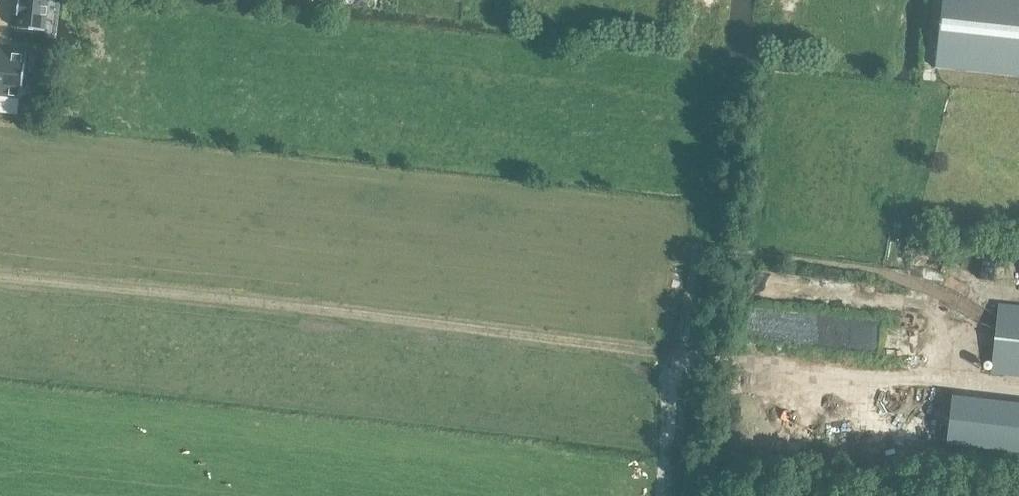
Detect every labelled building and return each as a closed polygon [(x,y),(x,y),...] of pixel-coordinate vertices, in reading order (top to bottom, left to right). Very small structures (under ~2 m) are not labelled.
[(17,16),(19,16),(18,29),(46,32),(49,0),(19,0),(17,16)] [(504,4),(503,8),(518,11),(520,0),(473,0),(504,4)] [(935,68),(1018,78),(1018,0),(943,0),(939,35),(935,66),(935,68)] [(0,59),(0,96),(22,98),(27,53),(1,50),(0,59)] [(1018,376),(1018,306),(999,304),(991,373),(1018,376)]
